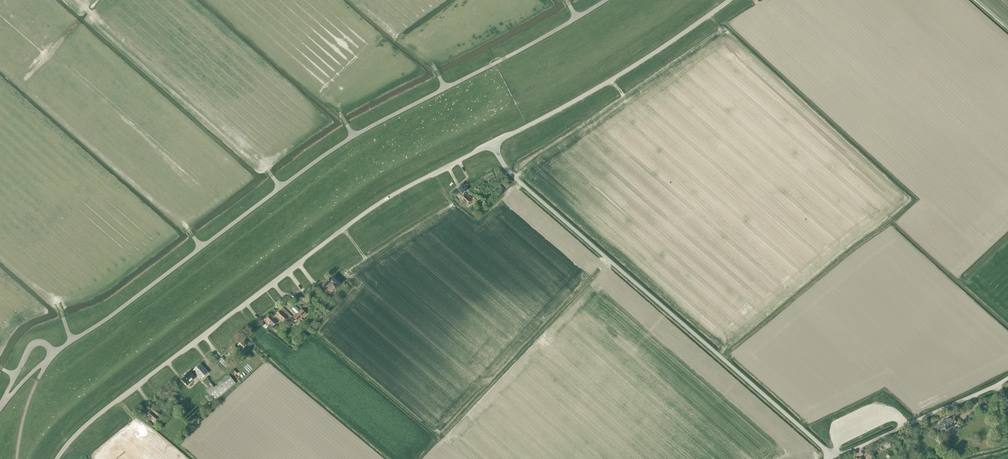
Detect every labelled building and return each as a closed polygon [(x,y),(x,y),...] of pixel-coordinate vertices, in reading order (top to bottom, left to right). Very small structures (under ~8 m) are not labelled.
[(463,195),(468,190),(462,184),(457,189),(463,195)] [(472,199),(465,193),(459,199),(462,202),(463,201),(467,205),(471,201),(473,203),(476,200),(473,198),(472,199)] [(325,289),(329,284),(331,283),(327,279),(321,285),(325,289)] [(335,289),(337,287),(337,286),(339,285),(335,281),(332,284),(331,283),(329,284),(330,286),(326,290),(330,294),(334,289),(335,289)] [(299,310),(295,306),(291,310),(296,314),(293,317),(298,322),(306,314),(301,309),(299,310)] [(289,319),(292,316),(283,307),(275,315),(284,323),(289,319)] [(273,326),(277,323),(268,315),(264,320),(268,323),(269,323),(273,326)] [(243,352),(248,347),(242,341),(237,346),(243,352)] [(237,353),(240,350),(234,344),(231,347),(232,348),(228,352),(232,356),(236,352),(237,353)] [(226,361),(223,358),(222,357),(219,360),(219,361),(225,368),(230,364),(227,361),(226,361)] [(201,379),(209,373),(200,364),(193,371),(195,373),(193,375),(190,371),(186,374),(187,375),(182,380),(187,385),(198,375),(201,379)] [(214,401),(236,383),(229,375),(214,387),(212,385),(206,390),(214,401)] [(160,418),(161,417),(164,414),(155,406),(151,411),(160,418)] [(155,424),(159,419),(151,412),(148,415),(150,417),(149,419),(155,424)] [(953,417),(945,420),(944,420),(943,420),(943,421),(942,422),(942,423),(944,428),(945,429),(956,424),(953,417)]
